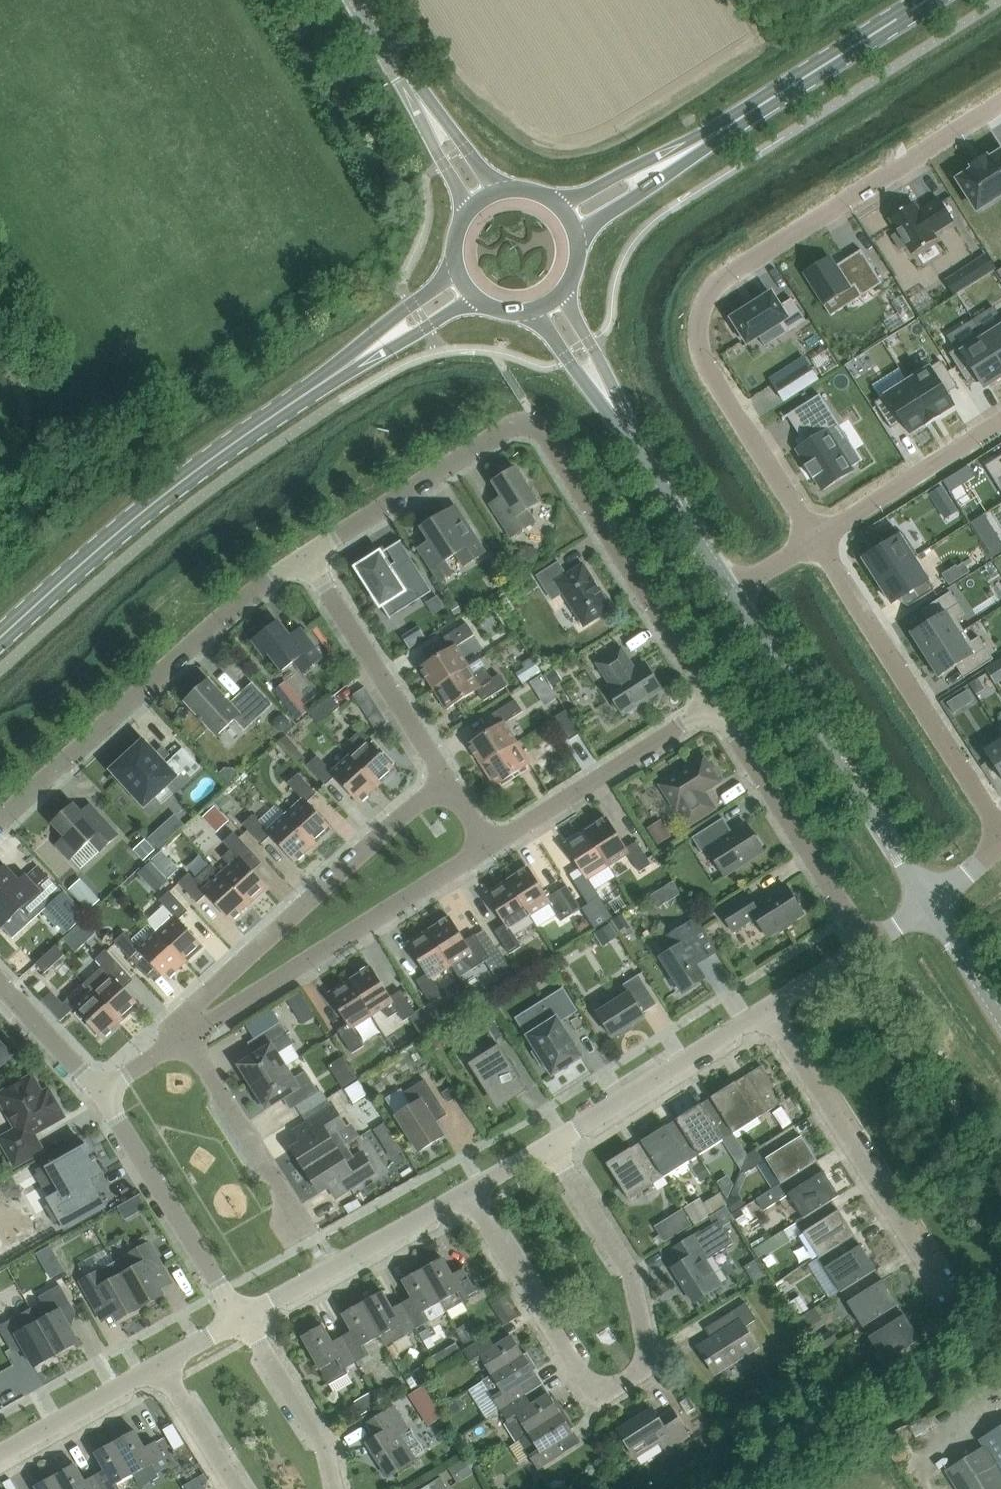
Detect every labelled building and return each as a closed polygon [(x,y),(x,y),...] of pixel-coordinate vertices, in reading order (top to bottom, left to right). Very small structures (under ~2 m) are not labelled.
[(958,180),(977,210),(1000,194),(1000,152),(988,161),(986,157),(972,166),(974,170),(958,180)] [(913,203),(890,218),(899,233),(892,237),(901,250),(907,246),(912,254),(936,239),(932,234),(953,221),(939,200),(926,208),(927,210),(920,214),(913,203)] [(824,260),(803,273),(824,306),(854,286),(861,297),(882,283),(861,250),(830,269),(824,260)] [(734,322),(730,324),(739,337),(742,335),(748,344),(779,324),(785,334),(806,321),(792,299),(780,306),(771,293),(731,318),(734,322)] [(981,333),(1000,364),(1000,321),(981,333)] [(949,354),(968,384),(978,377),(985,387),(1000,377),(1000,364),(981,333),(949,354)] [(941,361),(908,382),(932,421),(940,416),(940,415),(954,406),(946,394),(957,387),(941,361)] [(932,421),(908,382),(874,403),(891,429),(902,422),(910,434),(924,425),(924,426),(932,421)] [(819,395),(787,415),(805,444),(797,449),(807,465),(805,466),(806,469),(807,469),(811,475),(811,476),(813,479),(815,478),(823,490),(853,471),(828,431),(838,425),(819,395)] [(985,466),(993,480),(1000,475),(1000,456),(985,466)] [(526,479),(522,472),(517,471),(516,468),(513,470),(508,469),(501,473),(500,478),(493,482),(502,497),(491,504),(511,537),(534,522),(529,514),(531,507),(538,503),(525,483),(526,479)] [(455,506),(421,527),(430,541),(418,548),(440,581),(452,573),(444,561),(456,554),(464,566),(485,553),(455,506)] [(874,553),(864,559),(877,581),(914,558),(914,559),(918,556),(904,534),(900,536),(893,526),(867,543),(874,553)] [(370,587),(381,605),(388,601),(396,613),(431,591),(411,559),(391,571),(380,554),(357,568),(361,574),(358,576),(367,589),(370,587)] [(914,558),(877,581),(891,603),(902,597),(908,607),(934,590),(914,558)] [(605,593),(601,594),(583,565),(567,575),(558,561),(536,576),(545,590),(552,586),(559,596),(564,593),(584,626),(610,609),(609,606),(611,602),(605,593)] [(934,618),(911,633),(925,655),(963,631),(956,620),(964,614),(950,592),(927,607),(934,618)] [(278,622),(253,641),(265,656),(269,653),(282,670),(294,661),(303,673),(323,658),(301,629),(290,637),(278,622)] [(433,687),(468,665),(456,647),(474,635),(467,623),(444,638),(451,648),(420,667),(433,687)] [(963,631),(925,655),(938,678),(962,663),(970,674),(993,660),(979,637),(970,642),(963,631)] [(637,709),(638,704),(662,690),(644,663),(634,669),(621,648),(597,663),(610,684),(606,687),(613,699),(612,703),(616,711),(621,712),(623,714),(625,713),(630,714),(637,709)] [(485,668),(474,675),(468,665),(433,687),(447,709),(477,690),(484,701),(507,686),(499,674),(492,679),(485,668)] [(984,689),(978,679),(969,684),(976,694),(984,689)] [(252,684),(230,704),(228,703),(229,702),(220,692),(220,693),(208,681),(203,686),(201,686),(198,686),(196,687),(195,688),(194,689),(193,690),(192,691),(192,692),(192,693),(191,694),(191,695),(192,696),(186,701),(217,735),(235,719),(245,729),(271,705),(252,684)] [(283,700),(294,715),(306,705),(295,691),(283,700)] [(332,697),(310,714),(318,724),(340,707),(332,697)] [(481,764),(516,742),(504,723),(523,711),(515,700),(492,714),(499,725),(469,744),(481,764)] [(566,710),(555,717),(570,740),(580,733),(566,710)] [(382,755),(368,740),(367,740),(359,732),(350,741),(357,749),(348,757),(376,787),(395,770),(391,765),(393,764),(384,753),(382,755)] [(983,747),(1000,776),(1000,736),(983,747)] [(173,757),(165,764),(144,740),(111,770),(145,807),(155,797),(162,804),(173,794),(166,787),(177,776),(184,769),(190,776),(201,767),(183,747),(172,757),(173,757)] [(514,778),(512,775),(530,764),(516,742),(481,764),(495,786),(500,783),(502,785),(514,778)] [(376,787),(348,757),(332,772),(317,756),(307,765),(325,786),(335,777),(359,803),(376,787)] [(720,782),(704,757),(660,784),(676,810),(678,809),(688,826),(715,808),(705,792),(720,782)] [(284,816),(312,846),(331,829),(307,802),(316,794),(298,774),(288,783),(302,799),(284,816)] [(220,804),(204,812),(213,831),(229,823),(220,804)] [(66,837),(57,845),(70,859),(91,840),(101,851),(117,836),(89,805),(80,814),(73,805),(64,813),(61,812),(59,813),(55,816),(55,818),(55,821),(53,823),(66,837)] [(312,846),(284,816),(268,831),(253,815),(243,824),(261,844),(271,836),(295,862),(312,846)] [(587,831),(609,865),(628,854),(639,872),(651,865),(637,842),(626,848),(607,818),(587,831)] [(660,818),(647,825),(656,843),(669,836),(660,818)] [(764,845),(758,835),(754,836),(746,823),(724,836),(716,822),(692,837),(702,852),(707,848),(725,876),(764,851),(762,848),(764,845)] [(588,879),(609,865),(587,831),(565,844),(584,875),(573,882),(588,905),(600,897),(588,879)] [(220,875),(248,905),(267,888),(243,861),(252,853),(234,833),(223,842),(231,850),(222,857),(230,866),(221,874),(220,875)] [(145,858),(159,853),(154,838),(140,843),(145,858)] [(220,875),(221,874),(212,864),(195,880),(189,874),(179,883),(197,903),(206,895),(231,921),(248,905),(220,875)] [(56,888),(37,867),(27,877),(26,876),(19,881),(6,867),(0,872),(0,927),(8,921),(18,931),(31,920),(27,915),(56,888)] [(508,880),(530,915),(549,903),(561,922),(573,914),(558,891),(547,898),(528,868),(508,880)] [(510,928),(530,915),(508,880),(486,894),(505,924),(495,931),(509,954),(521,947),(510,928)] [(79,882),(71,891),(94,911),(102,902),(79,882)] [(752,920),(758,921),(767,936),(777,929),(781,931),(790,926),(790,921),(803,913),(798,905),(799,902),(798,897),(794,894),(791,894),(785,885),(754,905),(747,893),(719,910),(733,932),(752,920)] [(156,934),(184,964),(203,946),(179,920),(188,911),(170,891),(159,901),(174,917),(156,934)] [(64,892),(46,908),(66,931),(85,913),(64,892)] [(475,934),(464,941),(450,917),(430,930),(452,965),(460,959),(471,970),(490,958),(479,941),(475,934)] [(682,993),(705,978),(696,964),(707,957),(687,924),(663,939),(671,951),(660,957),(672,977),(669,979),(677,991),(680,989),(682,993)] [(431,978),(452,965),(430,930),(408,944),(427,974),(416,981),(431,1004),(443,996),(431,978)] [(125,932),(115,942),(149,979),(158,971),(166,980),(184,964),(156,934),(140,949),(125,932)] [(45,973),(64,955),(55,946),(36,964),(45,973)] [(84,984),(120,1023),(139,1005),(121,986),(131,978),(105,950),(95,960),(102,967),(94,975),(84,984)] [(509,965),(499,967),(503,982),(513,979),(509,965)] [(351,980),(373,1015),(382,1009),(388,1018),(398,1012),(403,1021),(415,1014),(401,991),(390,997),(371,967),(351,980)] [(597,1013),(612,1037),(644,1017),(642,1013),(657,1004),(638,975),(618,988),(623,996),(597,1013)] [(352,1028),(373,1015),(351,980),(329,994),(348,1024),(338,1031),(352,1054),(364,1046),(352,1028)] [(120,1023),(84,984),(67,1000),(89,1024),(87,1026),(96,1036),(98,1034),(102,1039),(120,1023)] [(581,1057),(557,1019),(561,1016),(562,1019),(576,1011),(563,990),(542,1002),(550,1014),(529,1027),(533,1033),(528,1036),(537,1050),(533,1052),(541,1063),(544,1061),(552,1075),(581,1057)] [(53,993),(43,999),(52,1013),(62,1007),(53,993)] [(482,1019),(481,1019),(495,1041),(495,1040),(502,1036),(489,1015),(482,1020),(482,1019)] [(253,1087),(285,1066),(277,1054),(294,1044),(280,1023),(254,1039),(261,1051),(239,1065),(241,1068),(239,1072),(243,1079),(247,1079),(253,1087)] [(12,1055),(0,1042),(0,1066),(12,1055)] [(524,1090),(526,1092),(527,1091),(498,1045),(497,1046),(498,1048),(473,1064),(499,1106),(524,1090)] [(344,1058),(331,1065),(340,1082),(353,1074),(344,1058)] [(260,1106),(264,1106),(267,1109),(289,1095),(296,1106),(319,1092),(305,1071),(293,1079),(285,1066),(253,1087),(258,1095),(256,1099),(260,1106)] [(760,1067),(710,1099),(732,1134),(768,1111),(780,1103),(771,1089),(774,1087),(760,1067)] [(36,1081),(34,1080),(32,1077),(15,1086),(15,1091),(1,1099),(17,1129),(1,1139),(15,1165),(42,1150),(32,1134),(63,1117),(54,1101),(47,1105),(41,1092),(41,1090),(36,1081)] [(396,1115),(419,1152),(444,1136),(429,1113),(441,1105),(425,1079),(404,1093),(412,1106),(396,1115)] [(357,1083),(345,1088),(351,1102),(363,1097),(357,1083)] [(698,1156),(732,1134),(710,1099),(675,1121),(698,1156)] [(306,1171),(346,1145),(338,1132),(347,1127),(333,1106),(293,1131),(301,1143),(292,1149),(306,1171)] [(663,1178),(698,1156),(675,1121),(641,1143),(663,1178)] [(781,1184),(817,1162),(794,1126),(759,1148),(747,1155),(742,1169),(744,1174),(766,1160),(781,1184)] [(628,1200),(663,1178),(641,1143),(606,1165),(628,1200)] [(306,1171),(319,1193),(329,1187),(336,1198),(376,1173),(362,1152),(354,1157),(346,1145),(306,1171)] [(89,1179),(101,1172),(95,1161),(96,1160),(94,1156),(93,1156),(87,1146),(51,1166),(50,1163),(35,1171),(37,1174),(35,1175),(44,1192),(46,1191),(49,1198),(48,1199),(51,1204),(45,1207),(54,1223),(60,1219),(62,1224),(102,1202),(89,1179)] [(803,1219),(832,1201),(839,1197),(817,1162),(781,1184),(756,1200),(763,1211),(788,1195),(803,1219)] [(704,1195),(683,1206),(693,1225),(714,1214),(704,1195)] [(803,1219),(796,1223),(818,1258),(854,1236),(832,1201),(803,1219)] [(710,1217),(714,1224),(674,1249),(682,1263),(672,1269),(693,1303),(720,1286),(720,1285),(727,1280),(712,1257),(732,1244),(721,1227),(733,1219),(726,1207),(710,1217)] [(783,1232),(760,1246),(765,1254),(787,1239),(783,1232)] [(840,1293),(876,1271),(854,1236),(818,1258),(840,1293)] [(140,1308),(163,1295),(160,1289),(172,1283),(149,1242),(115,1262),(140,1308)] [(442,1259),(438,1261),(436,1257),(420,1267),(446,1313),(477,1296),(462,1270),(451,1276),(442,1259)] [(118,1321),(140,1308),(115,1262),(80,1281),(102,1321),(114,1315),(118,1321)] [(416,1330),(446,1313),(420,1267),(403,1276),(405,1279),(402,1281),(412,1298),(401,1304),(416,1330)] [(862,1328),(898,1306),(876,1271),(840,1293),(862,1328)] [(31,1308),(57,1355),(79,1343),(65,1319),(76,1313),(60,1285),(39,1297),(42,1302),(31,1308)] [(416,1330),(401,1304),(392,1310),(382,1293),(362,1304),(381,1337),(386,1347),(416,1330)] [(363,1347),(381,1337),(362,1304),(342,1315),(352,1332),(342,1338),(356,1364),(358,1367),(370,1360),(363,1347)] [(728,1329),(710,1340),(698,1348),(715,1374),(757,1348),(744,1328),(756,1320),(745,1304),(722,1319),(728,1329)] [(898,1306),(862,1328),(884,1363),(920,1340),(898,1306)] [(57,1355),(31,1308),(0,1326),(0,1330),(11,1349),(22,1343),(35,1367),(57,1355)] [(332,1344),(322,1326),(318,1329),(316,1325),(300,1334),(302,1338),(329,1386),(348,1375),(345,1370),(356,1364),(342,1338),(332,1344)] [(491,1377),(523,1356),(511,1337),(494,1348),(488,1338),(464,1353),(471,1365),(480,1360),(491,1376),(491,1377)] [(500,1411),(525,1396),(519,1386),(535,1376),(523,1356),(491,1377),(491,1376),(482,1382),(500,1411)] [(7,1374),(6,1386),(20,1387),(21,1375),(7,1374)] [(553,1396),(550,1398),(548,1395),(531,1406),(525,1396),(500,1411),(508,1423),(505,1426),(515,1443),(564,1412),(553,1396)] [(389,1477),(416,1460),(400,1436),(409,1431),(394,1408),(369,1424),(378,1438),(367,1444),(389,1477)] [(665,1451),(688,1437),(671,1411),(658,1420),(652,1410),(618,1432),(636,1458),(660,1443),(665,1451)] [(571,1431),(574,1429),(564,1412),(515,1443),(516,1444),(520,1442),(538,1470),(562,1455),(556,1445),(573,1434),(571,1431)] [(173,1425),(165,1430),(178,1450),(185,1445),(173,1425)] [(978,1440),(983,1447),(945,1471),(956,1488),(1000,1488),(1000,1426),(978,1440)] [(115,1443),(134,1476),(151,1466),(157,1475),(170,1468),(155,1443),(145,1448),(135,1431),(115,1443)] [(95,1454),(105,1471),(95,1477),(102,1488),(118,1488),(116,1486),(134,1476),(115,1443),(95,1454)] [(53,1473),(62,1488),(102,1488),(95,1477),(85,1482),(75,1465),(71,1467),(69,1464),(53,1473)] [(53,1473),(37,1482),(39,1485),(35,1488),(36,1488),(62,1488),(53,1473)] [(441,1478),(424,1488),(447,1488),(441,1478)]
